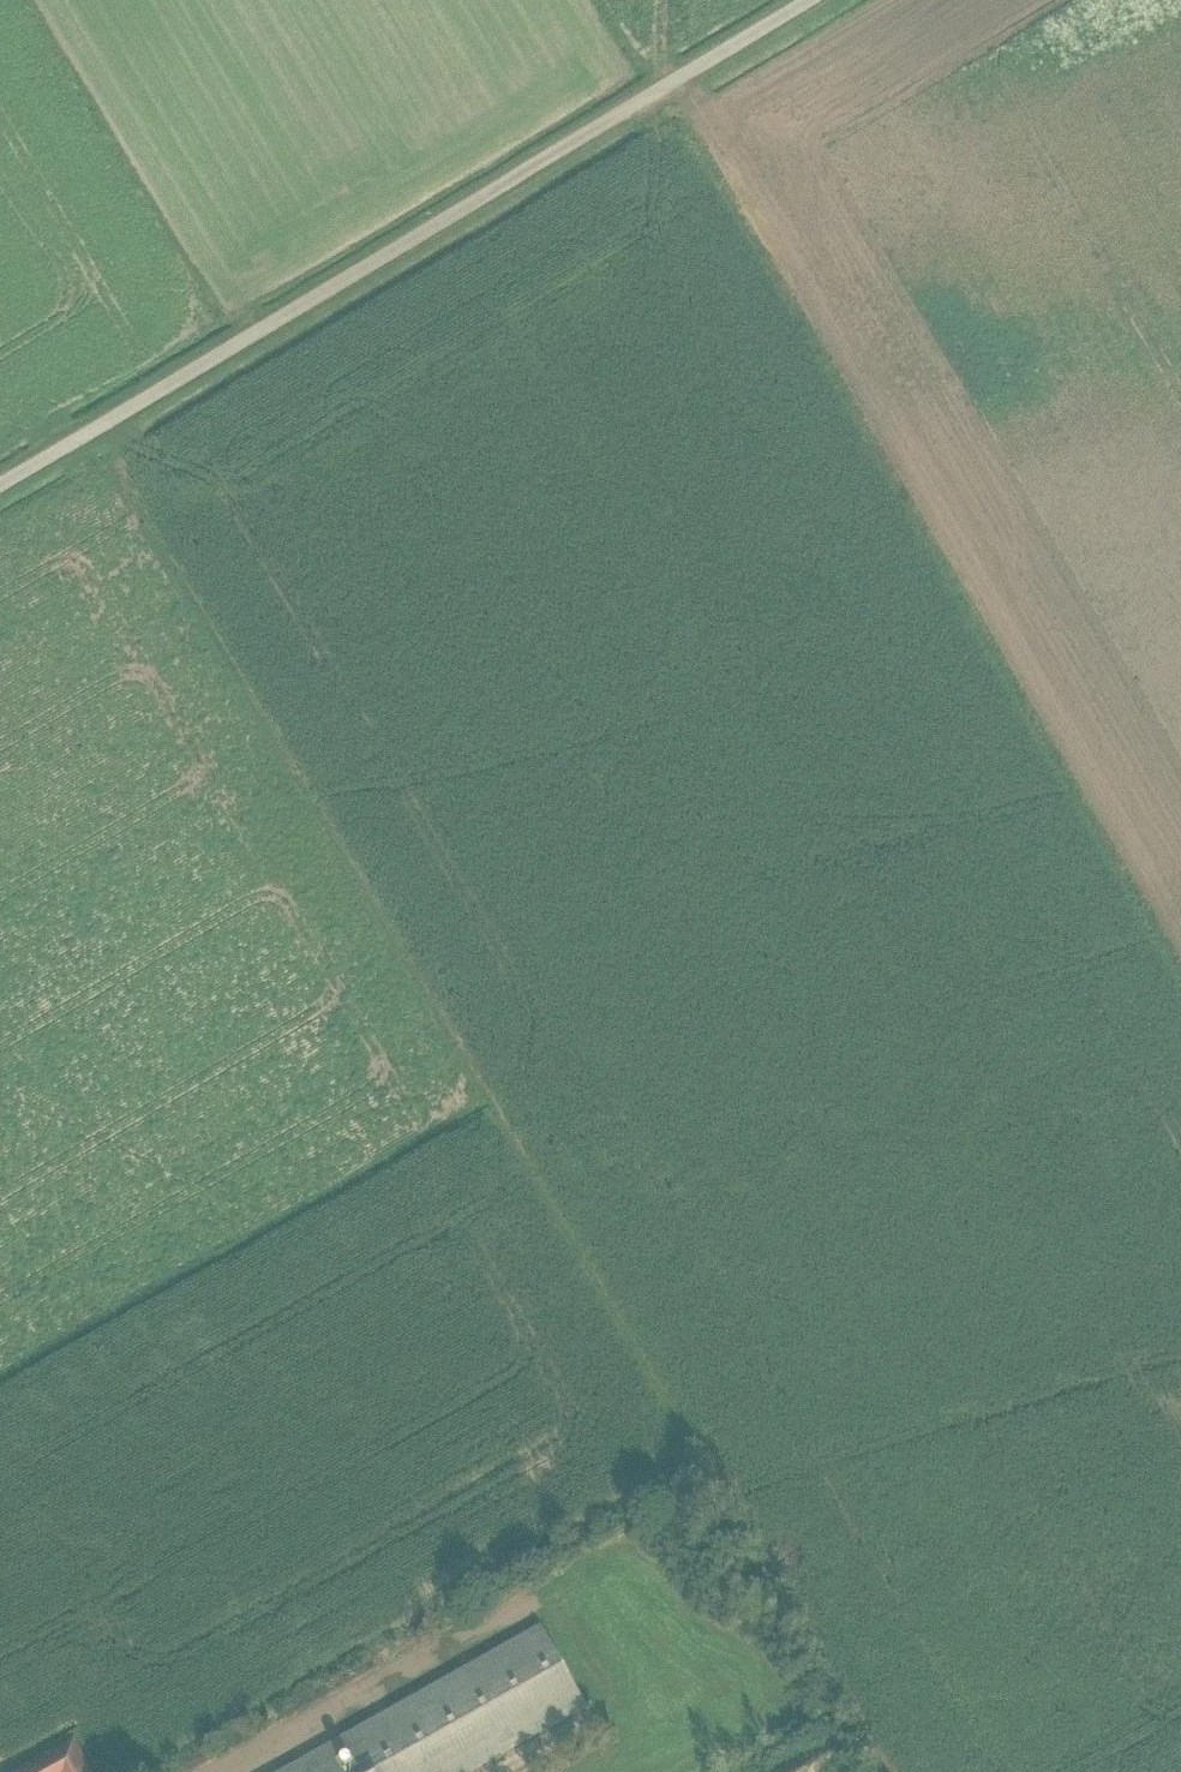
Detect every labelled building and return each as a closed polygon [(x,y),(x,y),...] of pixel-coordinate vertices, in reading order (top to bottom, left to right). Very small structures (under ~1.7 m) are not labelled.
[(300,1771),(485,1771),(583,1719),(541,1641),(300,1771)] [(33,1771),(85,1771),(72,1750),(33,1771)]
